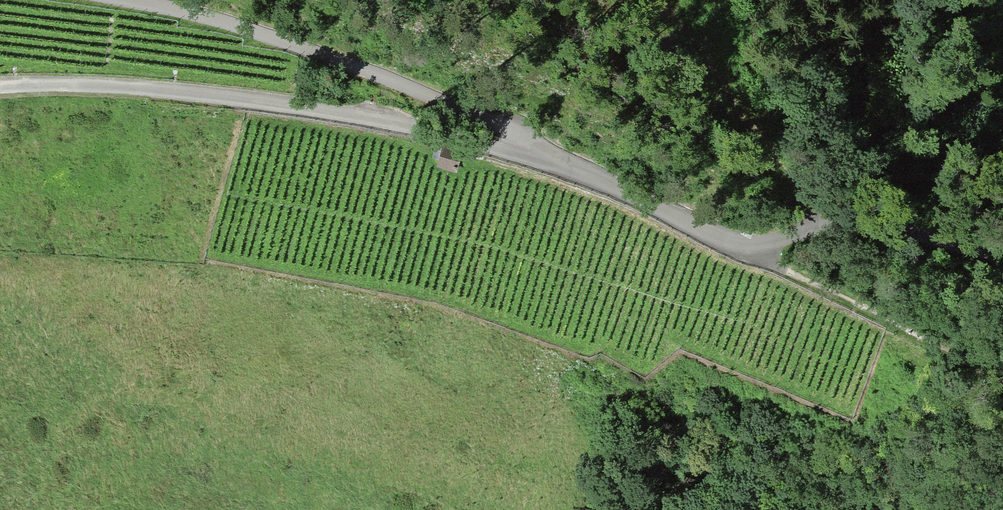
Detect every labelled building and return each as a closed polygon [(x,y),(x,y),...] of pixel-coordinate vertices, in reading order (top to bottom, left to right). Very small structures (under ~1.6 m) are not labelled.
[(460,160),(440,155),(437,164),(458,170),(460,160)]
